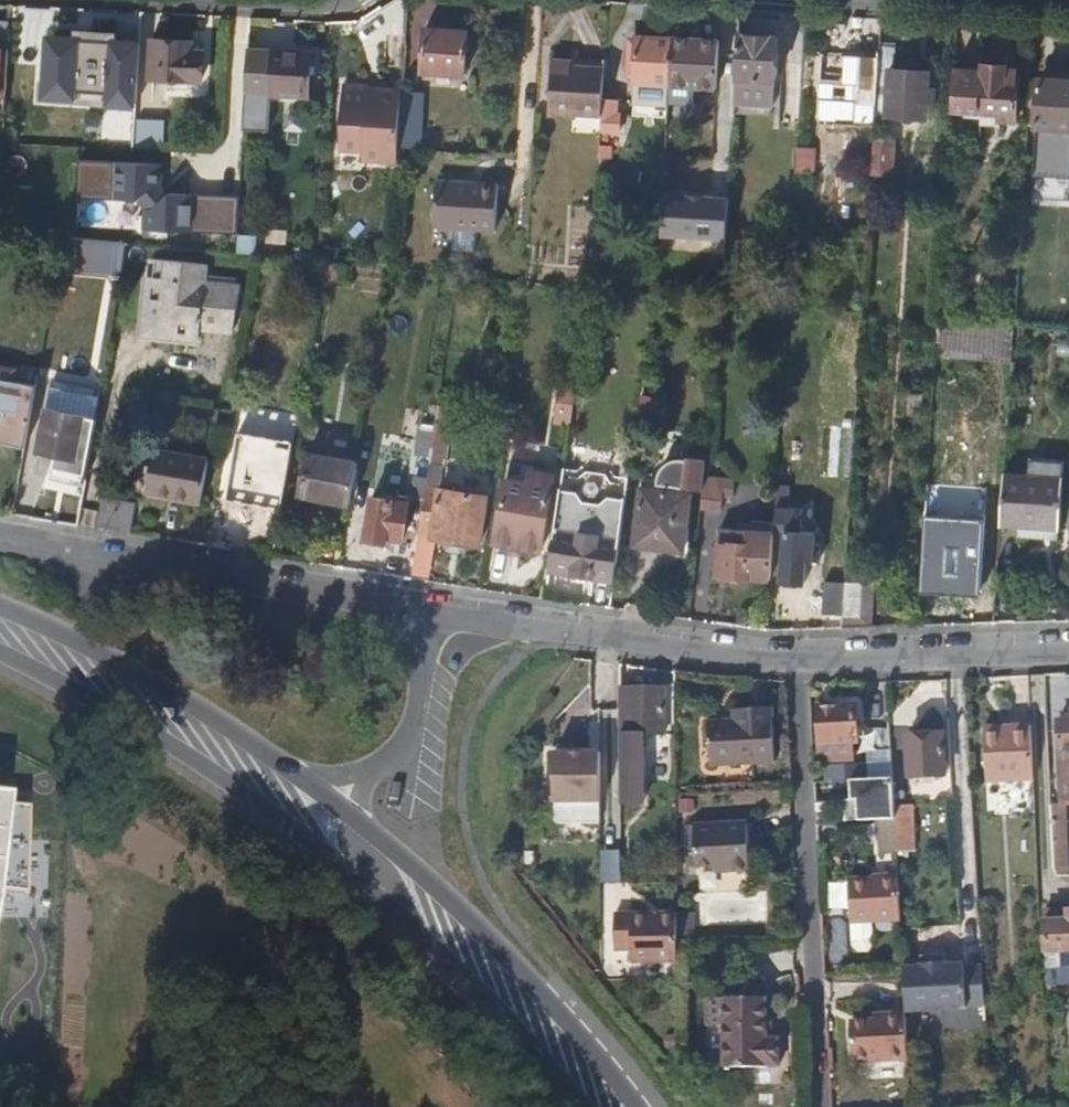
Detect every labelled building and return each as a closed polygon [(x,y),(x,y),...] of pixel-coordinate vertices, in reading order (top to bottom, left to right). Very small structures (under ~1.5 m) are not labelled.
[(0,20),(0,80),(3,80),(8,21),(0,20)] [(464,29),(424,27),(422,71),(461,74),(464,29)] [(134,106),(136,33),(38,29),(35,103),(134,106)] [(632,80),(666,82),(669,36),(627,33),(624,79),(632,80)] [(735,33),(735,39),(733,80),(731,114),(771,116),(773,79),(756,78),(756,70),(773,71),(775,35),(735,33)] [(714,84),(715,79),(716,49),(717,38),(669,36),(666,82),(692,83),(714,84)] [(187,42),(138,39),(135,78),(162,79),(162,88),(193,89),(195,48),(187,48),(187,42)] [(896,47),(878,46),(873,116),(923,119),(924,97),(932,97),(933,84),(925,83),(925,70),(895,68),(896,47)] [(268,105),(269,92),(272,49),(248,49),(243,105),(268,105)] [(311,50),(272,49),(269,92),(310,93),(311,50)] [(856,57),(820,55),(818,101),(853,103),(856,57)] [(598,116),(600,85),(601,67),(568,65),(568,60),(549,59),(546,113),(598,116)] [(979,63),(971,62),(970,70),(979,71),(979,63)] [(1003,64),(979,63),(979,71),(970,70),(952,69),(949,107),(995,110),(995,116),(1013,117),(1016,73),(1003,73),(1003,64)] [(1017,65),(1003,64),(1003,73),(1016,73),(1017,65)] [(773,71),(756,70),(756,78),(773,79),(773,71)] [(1028,76),(1025,122),(1035,123),(1033,162),(1068,165),(1068,78),(1028,76)] [(666,82),(632,80),(630,112),(664,114),(665,101),(666,82)] [(691,103),(692,83),(666,82),(665,101),(691,103)] [(398,110),(400,93),(383,92),(374,91),(374,94),(363,94),(363,84),(342,83),(338,149),(360,151),(359,159),(395,161),(396,144),(398,110)] [(600,85),(598,116),(596,156),(606,156),(608,131),(617,132),(618,113),(613,113),(614,100),(609,98),(610,85),(600,85)] [(400,93),(398,110),(419,111),(420,91),(400,89),(400,93)] [(133,147),(160,148),(161,118),(134,117),(133,147)] [(890,141),(872,140),(870,170),(888,171),(890,141)] [(811,149),(795,149),(794,172),(811,172),(811,149)] [(160,164),(111,161),(110,198),(132,199),(141,208),(141,228),(187,230),(189,191),(166,191),(159,184),(160,164)] [(495,184),(433,180),(430,225),(492,230),(495,184)] [(726,196),(659,193),(657,234),(724,237),(726,196)] [(235,252),(254,253),(255,236),(236,234),(235,252)] [(123,240),(86,236),(85,253),(121,256),(123,240)] [(161,260),(154,259),(151,276),(158,277),(161,260)] [(203,267),(161,260),(158,277),(151,276),(145,275),(138,318),(151,319),(151,325),(151,328),(153,331),(155,333),(175,336),(175,338),(194,340),(195,332),(227,337),(235,290),(200,284),(203,267)] [(962,325),(934,323),(932,357),(1008,363),(1010,329),(980,326),(962,325)] [(0,367),(0,442),(22,446),(33,384),(11,381),(12,369),(0,367)] [(574,385),(558,383),(555,402),(558,403),(557,412),(558,413),(557,424),(568,426),(574,385)] [(82,414),(41,407),(33,451),(75,458),(82,414)] [(82,414),(75,458),(87,460),(94,416),(82,414)] [(428,455),(432,425),(420,423),(416,454),(428,455)] [(293,438),(269,434),(267,442),(264,461),(233,456),(227,497),(264,504),(266,486),(284,490),(293,438)] [(205,454),(153,445),(147,477),(200,486),(205,454)] [(354,458),(305,449),(298,491),(347,500),(354,458)] [(73,467),(75,458),(33,451),(32,460),(73,467)] [(700,489),(701,477),(703,459),(684,457),(684,458),(675,458),(670,459),(666,461),(663,463),(661,465),(659,468),(657,472),(642,469),(630,543),(657,547),(659,536),(680,539),(687,487),(700,489)] [(1059,461),(1026,458),(1025,467),(1025,476),(1058,478),(1059,461)] [(426,462),(423,479),(422,483),(437,486),(440,465),(426,462)] [(549,473),(506,466),(494,542),(539,549),(549,473)] [(1025,476),(1001,475),(997,524),(1015,525),(1055,528),(1058,478),(1025,476)] [(421,495),(422,483),(423,479),(412,477),(410,493),(421,495)] [(730,481),(701,477),(700,489),(698,506),(713,508),(714,495),(729,496),(730,481)] [(958,479),(933,477),(929,535),(969,538),(972,481),(958,479)] [(437,486),(422,483),(421,495),(416,527),(430,529),(429,534),(473,541),(480,494),(437,486)] [(786,486),(774,486),(771,521),(770,531),(779,532),(776,582),(801,583),(803,560),(807,560),(808,534),(798,534),(799,510),(785,509),(786,486)] [(623,497),(558,488),(545,575),(554,576),(555,568),(612,576),(623,497)] [(134,501),(101,495),(95,526),(129,531),(134,501)] [(406,507),(371,501),(366,534),(384,538),(385,533),(402,535),(406,507)] [(771,521),(745,519),(744,531),(770,533),(770,531),(771,521)] [(1055,528),(1015,525),(1014,534),(1055,537),(1055,528)] [(744,531),(713,529),(710,572),(722,573),(721,576),(767,579),(770,533),(744,531)] [(680,539),(659,536),(657,547),(678,550),(680,539)] [(841,583),(822,581),(820,612),(839,613),(841,583)] [(839,613),(856,613),(857,584),(841,583),(839,613)] [(856,613),(839,613),(838,627),(872,625),(872,614),(856,613)] [(671,687),(615,689),(616,781),(639,781),(638,734),(672,733),(671,687)] [(853,738),(852,704),(812,706),(814,759),(849,758),(848,738),(853,738)] [(773,761),(771,708),(750,709),(751,720),(733,721),(707,722),(708,764),(773,761)] [(751,720),(750,709),(733,709),(733,721),(751,720)] [(1056,720),(1061,802),(1068,801),(1068,719),(1056,720)] [(1030,775),(1027,720),(980,723),(983,777),(1030,775)] [(941,773),(939,731),(903,733),(905,775),(941,773)] [(596,805),(596,756),(549,756),(550,806),(596,805)] [(892,817),(892,805),(890,776),(849,779),(850,799),(855,799),(856,819),(875,818),(892,817)] [(8,808),(9,796),(0,796),(0,881),(8,808)] [(1066,873),(1061,802),(1049,802),(1053,874),(1066,873)] [(892,805),(892,817),(893,831),(910,830),(909,804),(892,805)] [(8,808),(0,881),(0,893),(31,896),(37,811),(8,808)] [(893,831),(892,817),(875,818),(877,850),(894,849),(893,831)] [(747,870),(745,823),(693,825),(694,866),(713,865),(730,864),(730,871),(747,870)] [(618,850),(599,850),(600,881),(619,880),(618,850)] [(898,917),(895,872),(847,875),(849,918),(898,917)] [(845,906),(845,883),(827,884),(828,907),(845,906)] [(1068,900),(1065,905),(1065,914),(1041,915),(1044,968),(1057,967),(1056,946),(1068,945),(1068,900)] [(1065,914),(1065,905),(1040,907),(1041,915),(1065,914)] [(677,914),(678,938),(694,938),(693,913),(677,914)] [(675,915),(618,916),(618,954),(629,953),(630,965),(676,964),(675,948),(675,915)] [(868,925),(850,926),(852,951),(869,950),(868,925)] [(901,968),(903,1009),(960,1006),(959,1002),(981,1001),(978,962),(958,963),(957,960),(937,961),(937,957),(917,958),(917,962),(901,963),(901,968)] [(765,986),(722,984),(720,1054),(775,1057),(776,1028),(764,1028),(765,986)] [(906,1053),(903,1009),(881,1011),(881,1016),(871,1017),(850,1019),(852,1057),(906,1053)] [(999,1033),(999,1020),(982,1021),(983,1034),(999,1033)]
